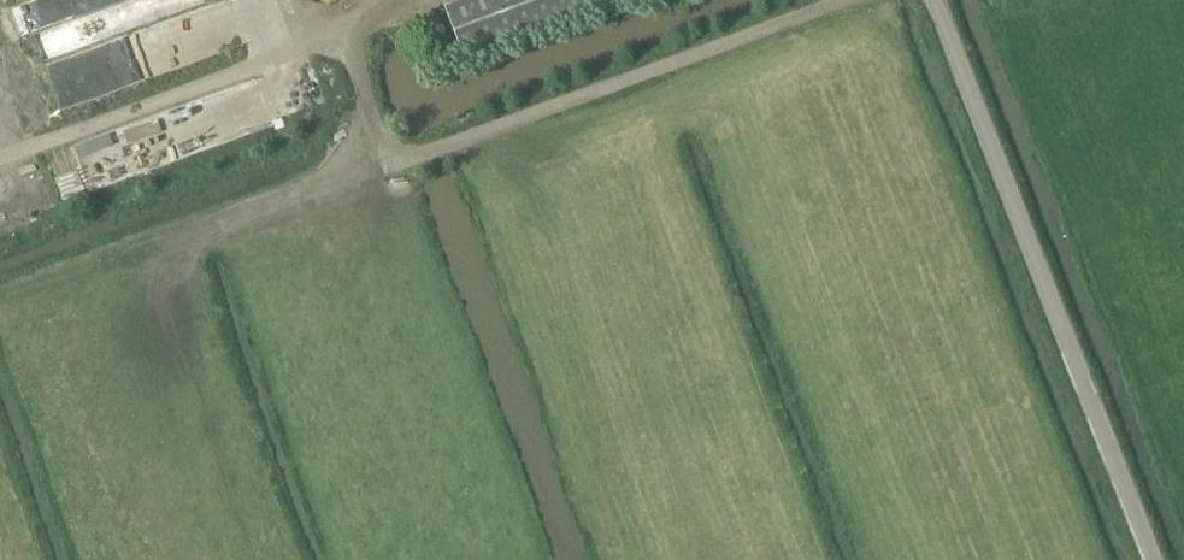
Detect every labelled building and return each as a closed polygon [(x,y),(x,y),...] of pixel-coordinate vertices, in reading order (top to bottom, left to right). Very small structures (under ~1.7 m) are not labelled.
[(445,8),(465,59),(620,0),(466,0),(445,8)]
